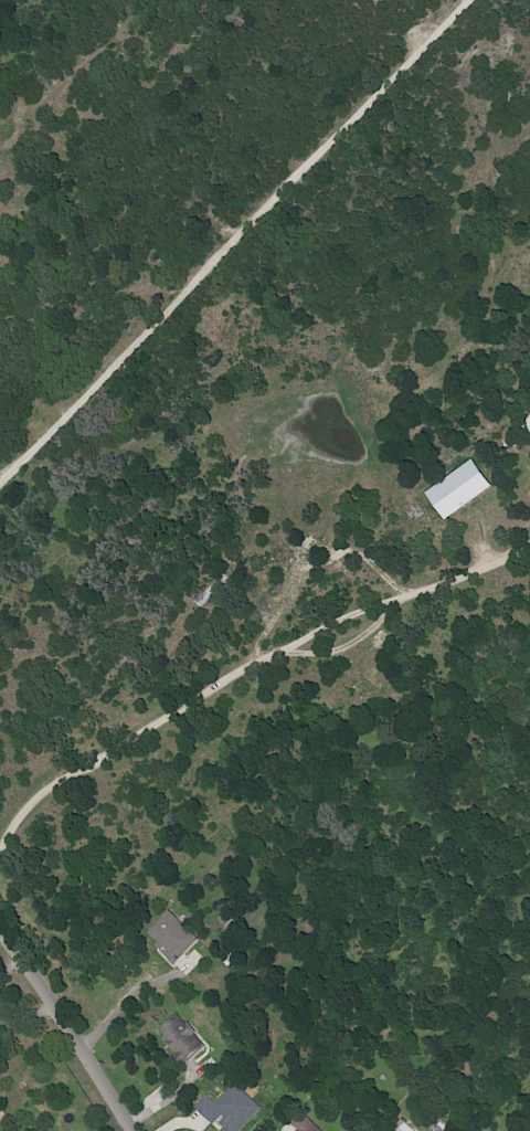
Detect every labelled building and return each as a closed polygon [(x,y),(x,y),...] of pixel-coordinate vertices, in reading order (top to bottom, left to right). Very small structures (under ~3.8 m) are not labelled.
[(529,434),(529,413),(520,428),(529,434)] [(424,493),(443,520),(491,486),(471,459),(424,493)] [(158,945),(154,950),(172,966),(197,939),(166,910),(145,933),(158,945)] [(180,1066),(204,1047),(177,1013),(156,1030),(178,1057),(175,1060),(180,1066)] [(212,1125),(216,1120),(227,1130),(238,1130),(260,1108),(232,1082),(214,1102),(205,1093),(193,1106),(212,1125)] [(307,1110),(283,1121),(288,1130),(317,1130),(307,1110)] [(403,1122),(395,1130),(412,1130),(403,1122)]
